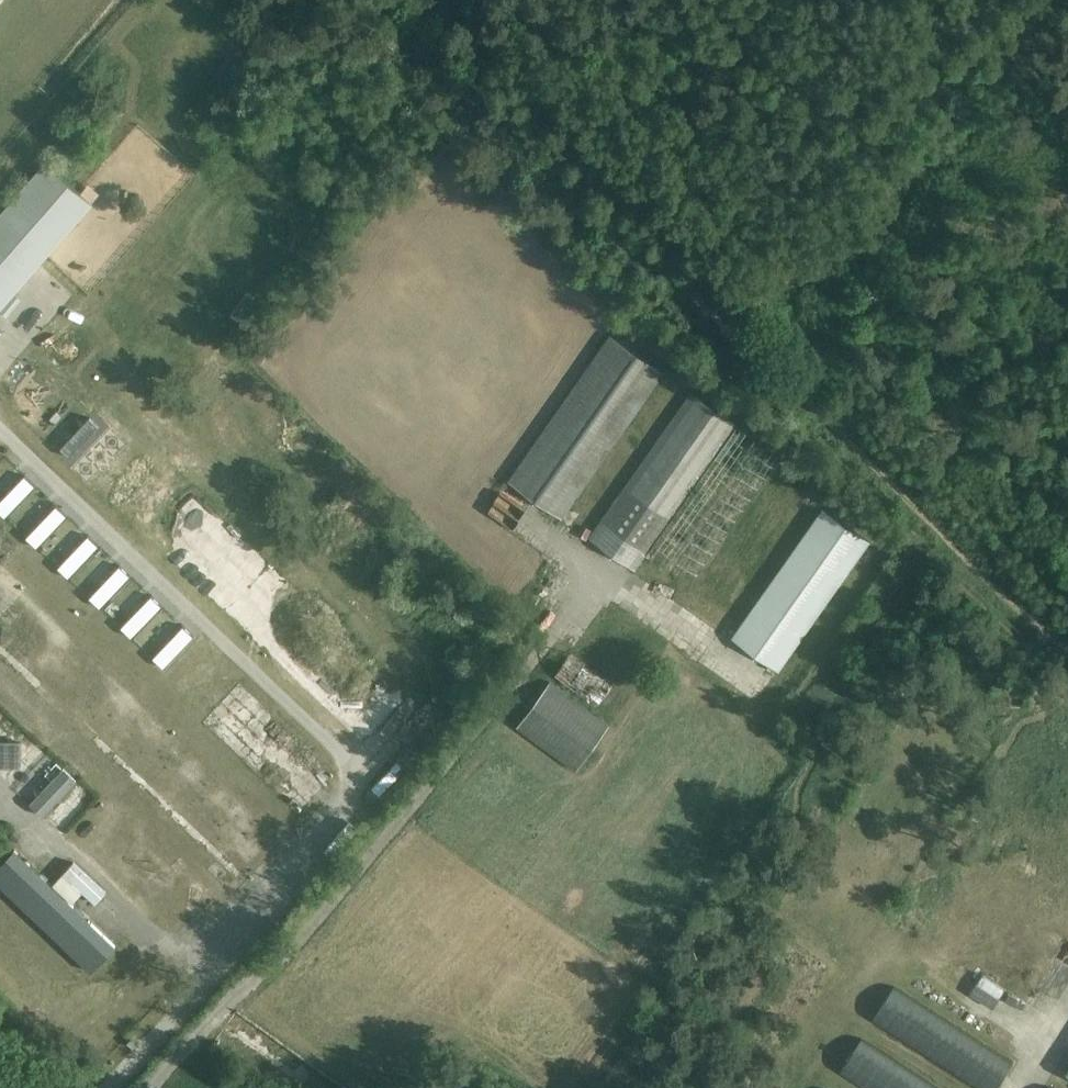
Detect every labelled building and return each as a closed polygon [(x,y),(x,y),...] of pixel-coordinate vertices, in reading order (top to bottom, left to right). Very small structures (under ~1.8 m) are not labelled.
[(0,210),(0,305),(92,199),(45,158),(0,210)] [(609,334),(508,480),(562,518),(664,372),(609,334)] [(692,390),(600,521),(589,538),(634,570),(737,422),(692,390)] [(235,407),(241,416),(258,405),(252,396),(235,407)] [(758,477),(768,463),(741,443),(731,457),(758,477)] [(186,486),(194,495),(209,481),(201,472),(186,486)] [(35,485),(24,475),(0,501),(0,512),(5,517),(35,485)] [(206,506),(220,487),(211,480),(197,499),(206,506)] [(216,515),(233,498),(225,490),(208,507),(216,515)] [(37,547),(67,515),(56,505),(26,537),(37,547)] [(717,509),(695,509),(694,536),(695,536),(695,554),(709,554),(709,532),(717,532),(717,509)] [(822,510),(743,622),(730,641),(776,673),(867,542),(822,510)] [(383,514),(364,529),(371,538),(390,523),(383,514)] [(69,578),(99,545),(88,535),(58,567),(69,578)] [(15,565),(2,577),(9,585),(22,573),(15,565)] [(100,607),(130,575),(119,565),(89,597),(100,607)] [(12,588),(20,597),(36,584),(28,575),(12,588)] [(131,637),(161,605),(150,595),(120,627),(131,637)] [(163,668),(193,636),(183,625),(152,657),(163,668)] [(550,680),(516,726),(576,769),(609,723),(550,680)] [(11,783),(62,832),(177,941),(210,906),(138,837),(83,786),(32,737),(0,708),(0,773),(11,783)] [(376,803),(404,773),(395,764),(367,795),(376,803)] [(0,862),(0,885),(46,929),(91,972),(117,945),(114,942),(124,931),(105,913),(94,923),(66,897),(14,847),(0,862)] [(8,942),(18,951),(31,938),(21,929),(8,942)] [(42,949),(27,965),(35,972),(49,956),(42,949)] [(983,975),(970,993),(993,1007),(1006,990),(983,975)] [(873,1020),(979,1087),(996,1087),(1013,1063),(895,986),(873,1020)] [(840,1071),(866,1087),(939,1087),(862,1038),(840,1071)]
